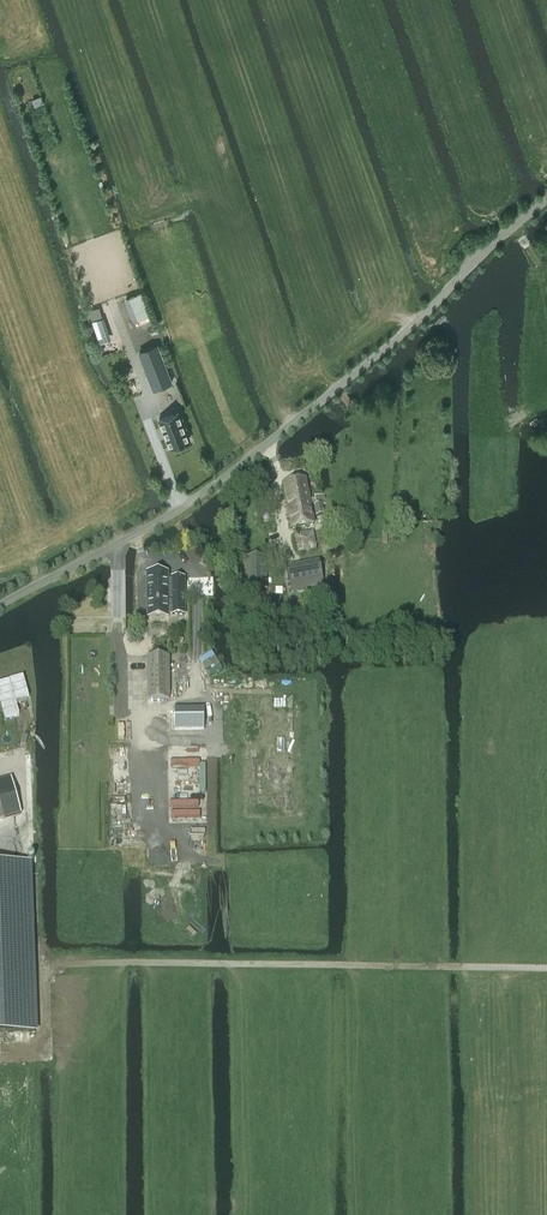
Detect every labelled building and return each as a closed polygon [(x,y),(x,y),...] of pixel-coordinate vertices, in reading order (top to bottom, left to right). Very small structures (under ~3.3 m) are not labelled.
[(103,317),(92,320),(99,343),(111,339),(103,317)] [(158,344),(138,351),(152,389),(172,381),(158,344)] [(180,409),(157,418),(169,448),(176,446),(191,440),(188,432),(180,409)] [(199,467),(192,449),(179,454),(186,472),(199,467)] [(322,505),(325,505),(327,504),(325,495),(314,497),(309,498),(306,480),(283,484),(291,528),(314,524),(311,505),(316,504),(317,506),(314,507),(316,516),(324,515),(322,505)] [(313,531),(294,534),(298,553),(317,550),(313,531)] [(267,588),(266,557),(244,558),(244,589),(267,588)] [(287,565),(292,593),(324,587),(319,560),(287,565)] [(168,573),(147,573),(147,618),(169,617),(169,614),(184,614),(183,579),(172,579),(172,581),(168,581),(168,573)] [(169,700),(169,656),(147,657),(148,700),(169,700)] [(175,710),(175,729),(202,729),(202,710),(175,710)] [(0,863),(0,1033),(34,1032),(28,862),(0,863)]
